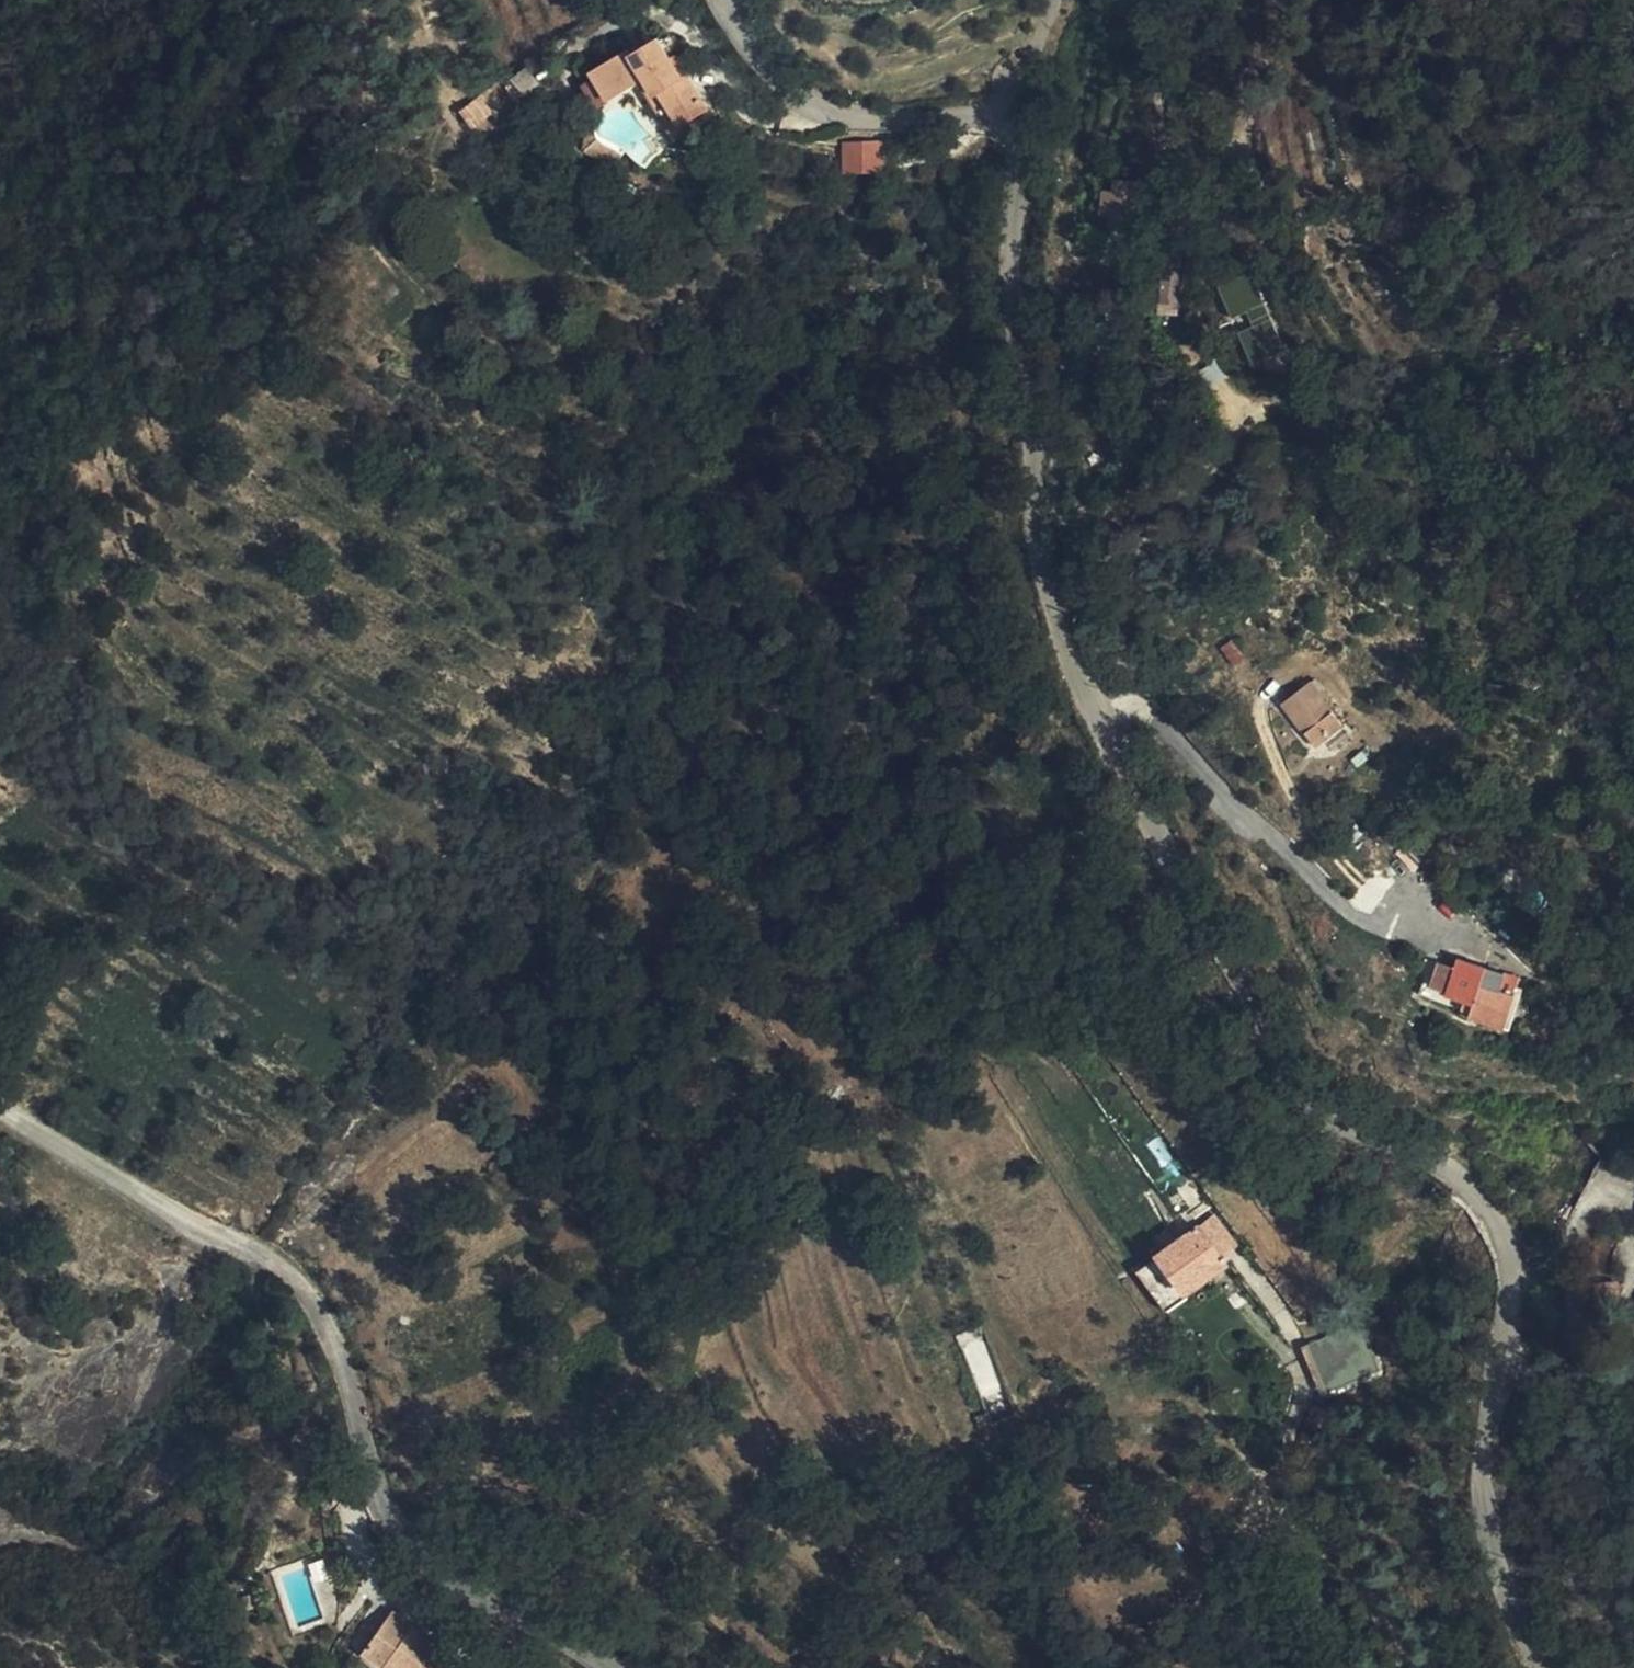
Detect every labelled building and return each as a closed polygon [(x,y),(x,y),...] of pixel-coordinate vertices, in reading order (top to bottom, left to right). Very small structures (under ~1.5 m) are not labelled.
[(649,41),(646,35),(607,59),(624,89),(650,72),(656,68),(668,87),(676,81),(697,117),(722,103),(702,67),(698,70),(674,27),(649,41)] [(650,72),(684,133),(727,110),(722,103),(697,117),(676,81),(668,87),(656,68),(650,72)] [(482,96),(458,109),(469,129),(493,117),(482,96)] [(876,148),(841,136),(835,150),(831,161),(868,174),(876,148)] [(1099,181),(1100,226),(1142,225),(1140,180),(1099,181)] [(1196,258),(1179,261),(1185,291),(1203,289),(1196,258)] [(1227,315),(1258,306),(1250,275),(1218,284),(1227,315)] [(1200,298),(1185,302),(1192,326),(1207,323),(1200,298)] [(1246,311),(1251,327),(1237,332),(1251,371),(1285,359),(1266,304),(1246,311)] [(1318,687),(1290,712),(1321,753),(1349,731),(1318,687)] [(1491,964),(1446,953),(1443,961),(1431,958),(1424,982),(1442,987),(1441,990),(1464,996),(1461,1010),(1496,1020),(1504,984),(1488,979),(1491,964)] [(1237,1251),(1211,1220),(1194,1235),(1173,1254),(1201,1287),(1219,1269),(1237,1251)] [(1226,1275),(1219,1269),(1201,1287),(1173,1254),(1154,1274),(1184,1311),(1226,1275)] [(1371,1328),(1380,1319),(1377,1311),(1362,1317),(1355,1322),(1325,1339),(1332,1355),(1340,1351),(1355,1341),(1371,1328)] [(1355,1322),(1362,1317),(1323,1332),(1325,1339),(1355,1322)] [(1397,1363),(1380,1319),(1371,1328),(1355,1341),(1340,1351),(1332,1355),(1343,1383),(1397,1363)] [(265,1606),(277,1603),(273,1589),(261,1593),(265,1606)] [(473,1648),(432,1618),(430,1621),(412,1608),(381,1648),(402,1663),(410,1652),(431,1667),(458,1667),(473,1648)] [(410,1652),(402,1663),(409,1667),(431,1667),(410,1652)]
